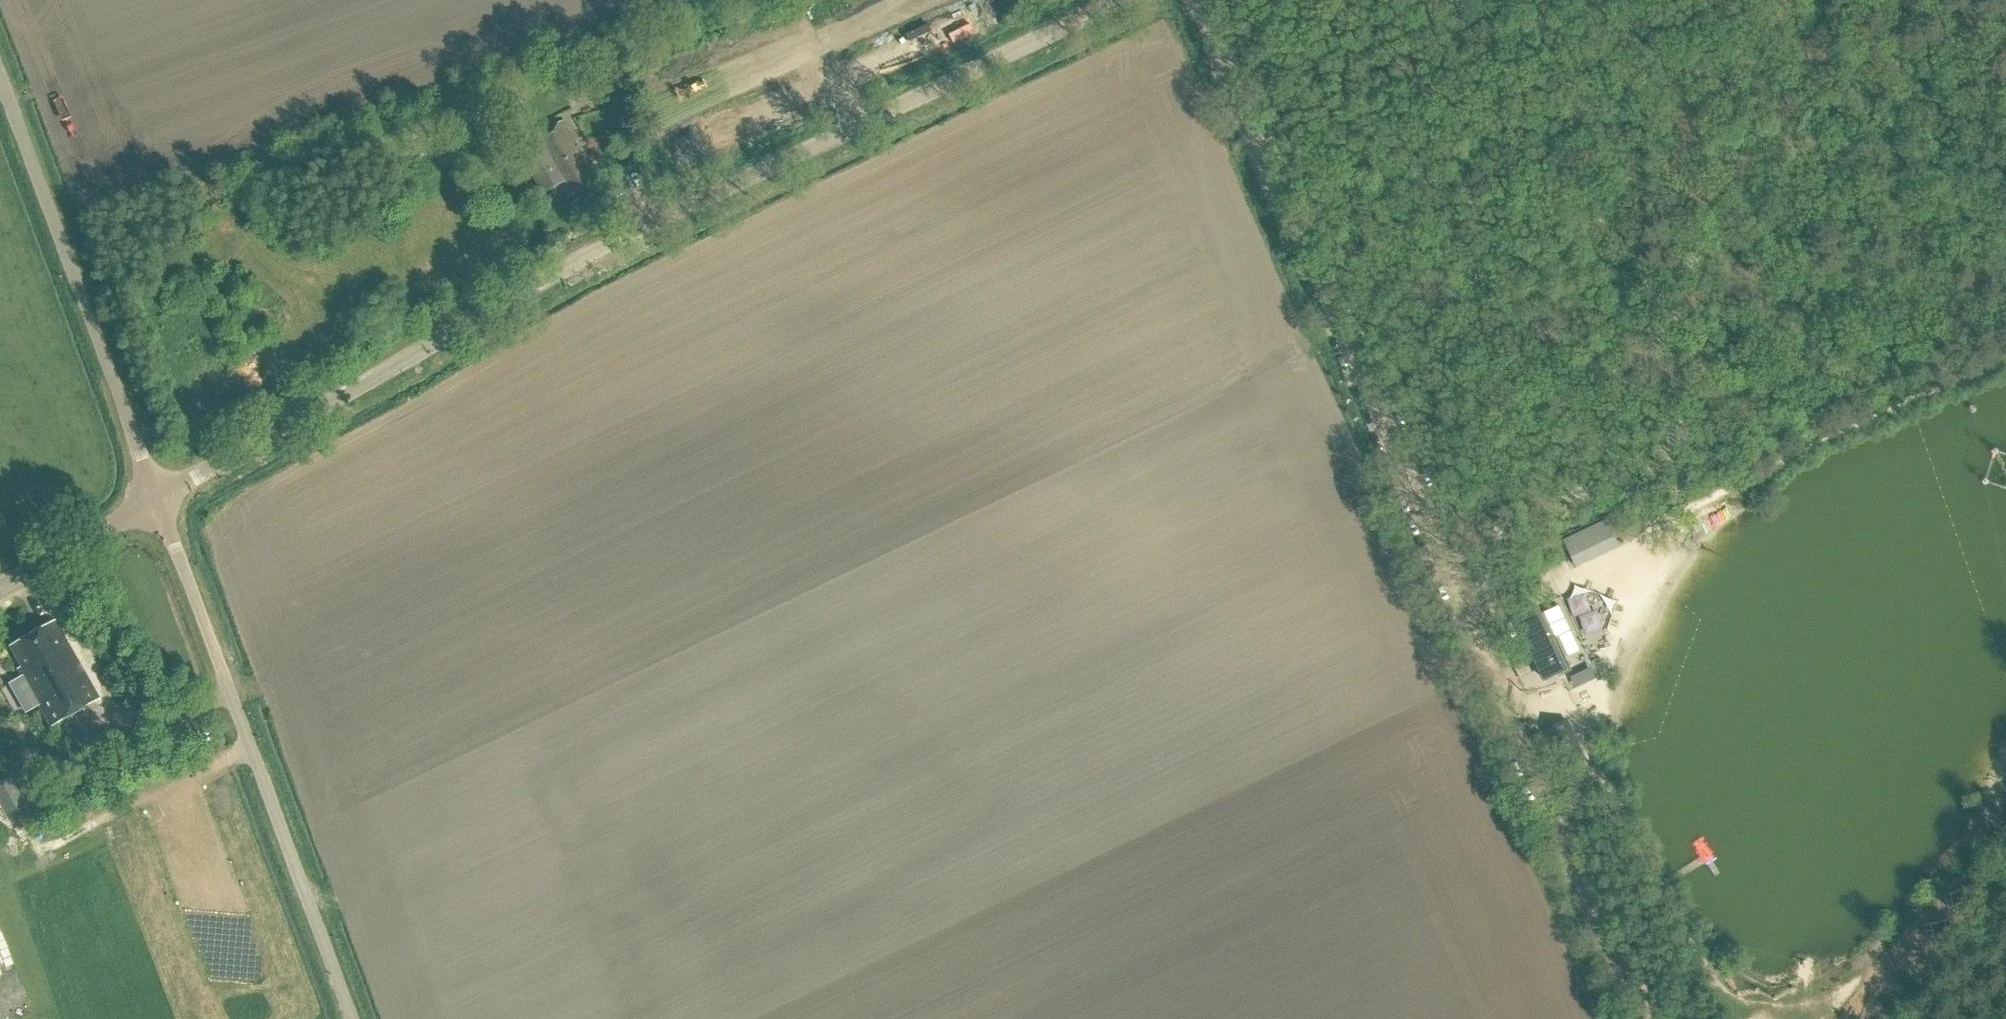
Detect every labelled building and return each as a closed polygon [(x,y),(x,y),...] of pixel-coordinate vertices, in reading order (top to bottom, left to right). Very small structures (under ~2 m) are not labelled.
[(541,194),(559,184),(567,199),(598,182),(565,121),(534,139),(541,152),(523,162),(541,194)] [(1607,520),(1564,540),(1573,558),(1615,538),(1607,520)] [(1544,683),(1566,672),(1537,609),(1514,620),(1544,683)] [(99,698),(54,620),(9,646),(21,665),(16,668),(50,726),(99,698)] [(1565,711),(1543,721),(1562,761),(1584,751),(1565,711)] [(11,778),(0,784),(0,803),(12,825),(31,815),(11,778)]
